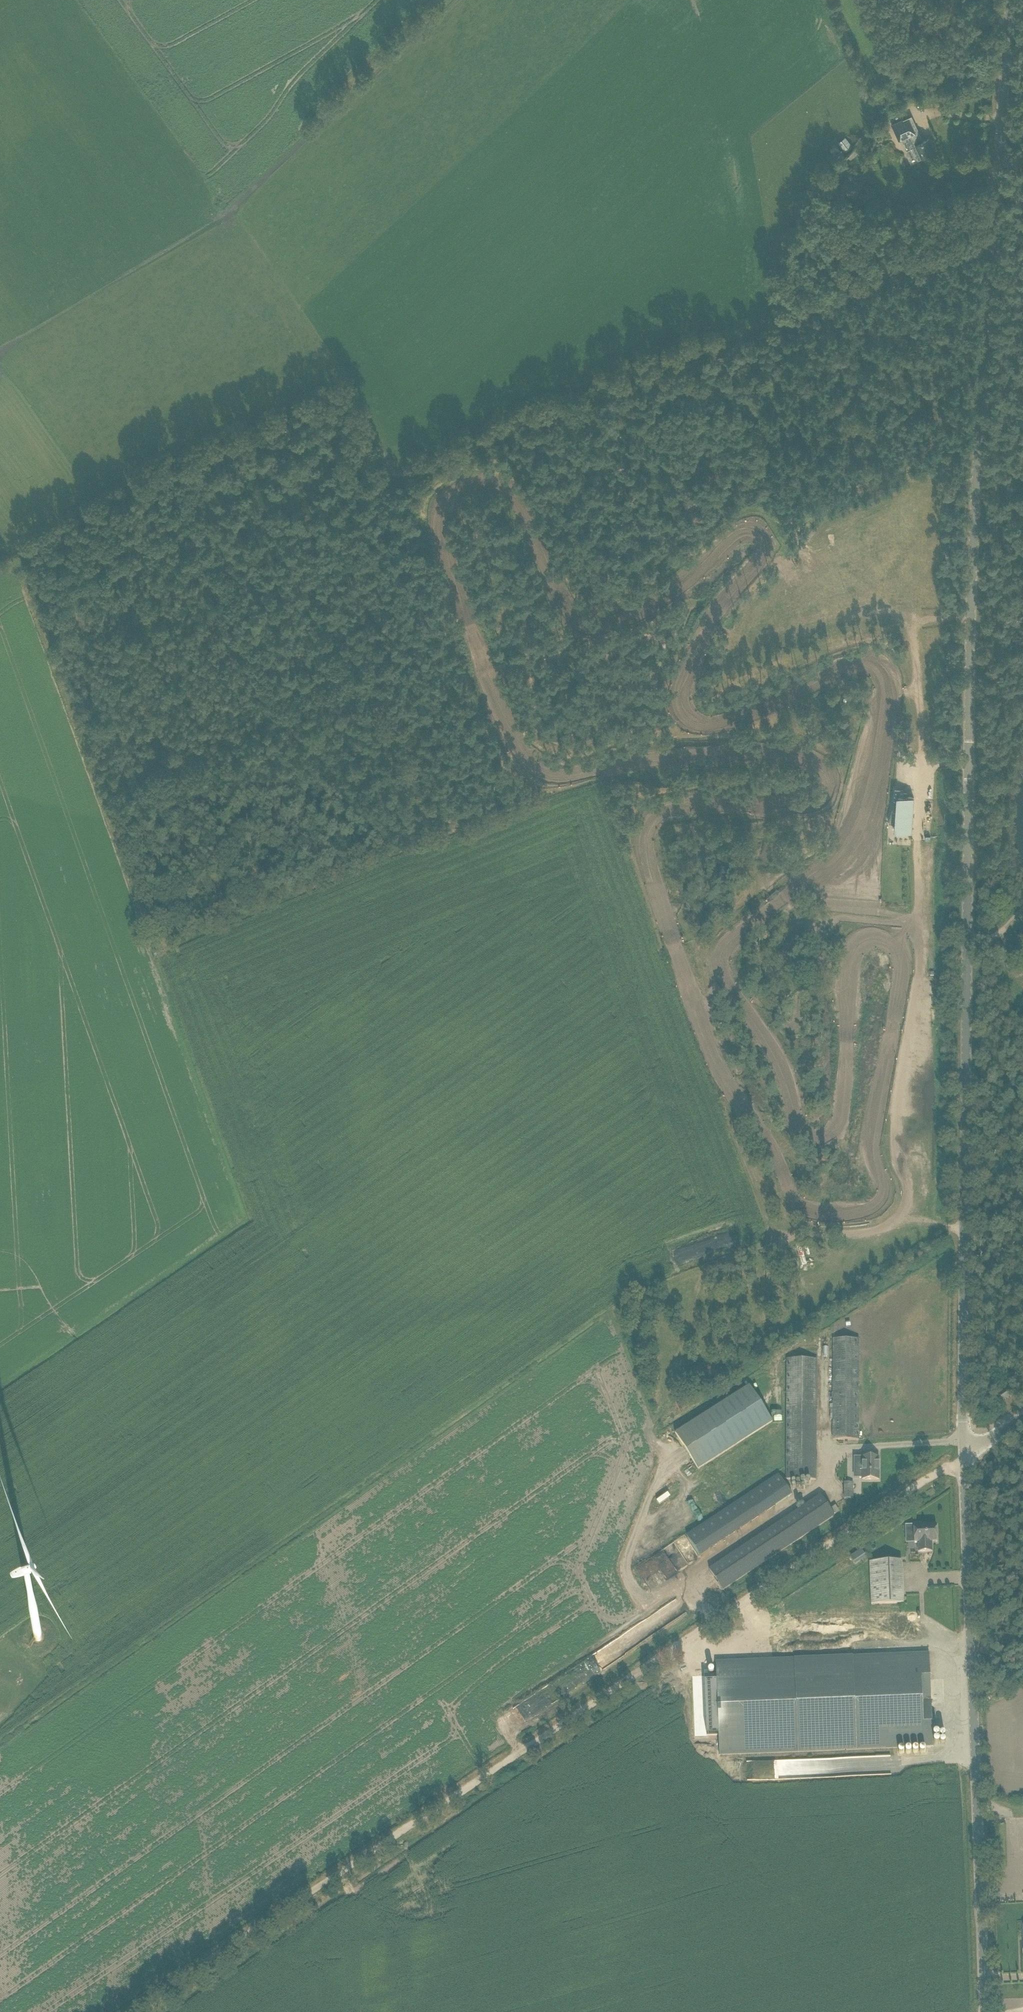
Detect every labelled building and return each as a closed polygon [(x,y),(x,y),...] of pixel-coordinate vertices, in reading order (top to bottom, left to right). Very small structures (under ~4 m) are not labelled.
[(892,125),(899,140),(901,139),(906,150),(911,148),(917,160),(935,152),(928,139),(922,142),(918,134),(916,130),(914,131),(909,120),(903,123),(902,120),(892,125)] [(845,137),(838,142),(845,152),(852,147),(845,137)] [(840,193),(857,199),(862,183),(845,177),(840,193)] [(911,832),(913,797),(896,796),(895,811),(892,810),(888,822),(894,824),(894,831),(911,832)] [(933,976),(934,991),(946,990),(945,975),(933,976)] [(859,1339),(849,1339),(833,1339),(833,1440),(858,1440),(859,1339)] [(785,1479),(816,1480),(817,1359),(813,1359),(813,1358),(786,1359),(785,1479)] [(675,1434),(698,1469),(772,1422),(749,1386),(675,1434)] [(1011,1396),(1007,1390),(998,1396),(1002,1402),(1011,1396)] [(862,1480),(878,1480),(878,1458),(862,1458),(854,1458),(854,1478),(862,1478),(862,1480)] [(686,1535),(700,1556),(792,1495),(778,1474),(686,1535)] [(844,1498),(853,1498),(853,1483),(844,1482),(844,1498)] [(709,1569),(723,1591),(835,1517),(820,1495),(709,1569)] [(918,1543),(918,1552),(932,1552),(932,1542),(937,1542),(937,1525),(936,1525),(927,1525),(927,1524),(914,1524),(914,1543),(918,1543)] [(684,1537),(653,1555),(661,1569),(664,1568),(667,1572),(670,1571),(668,1566),(676,1562),(673,1557),(682,1552),(680,1548),(688,1543),(684,1537)] [(870,1563),(871,1604),(903,1603),(902,1561),(870,1563)] [(919,1612),(838,1616),(771,1619),(772,1645),(842,1642),(843,1654),(851,1654),(850,1641),(920,1638),(919,1612)] [(39,1631),(38,1631),(37,1631),(36,1631),(35,1632),(34,1633),(33,1633),(33,1634),(32,1635),(32,1636),(32,1638),(32,1639),(33,1640),(33,1641),(34,1641),(35,1642),(36,1643),(37,1643),(38,1643),(39,1643),(40,1643),(41,1642),(42,1641),(43,1641),(43,1640),(44,1639),(44,1638),(44,1636),(44,1635),(43,1634),(43,1633),(42,1633),(41,1632),(40,1631),(39,1631)] [(933,1746),(929,1653),(715,1662),(716,1689),(712,1689),(713,1727),(718,1727),(719,1755),(933,1746)]
